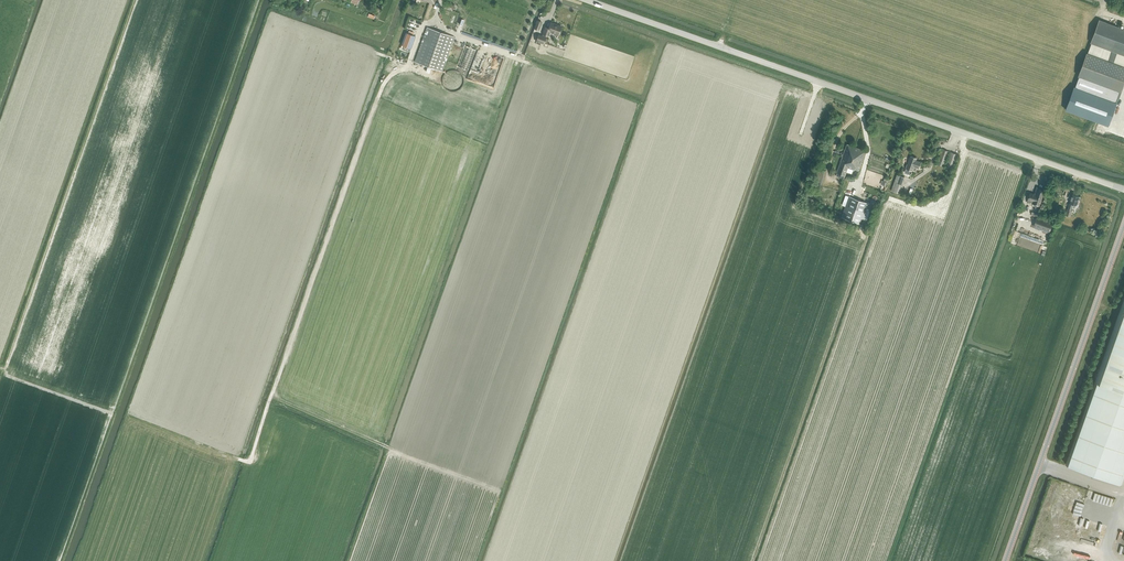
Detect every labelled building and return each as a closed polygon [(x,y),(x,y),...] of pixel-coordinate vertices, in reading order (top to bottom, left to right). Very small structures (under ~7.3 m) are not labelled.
[(452,10),(454,4),(446,1),(444,7),(452,10)] [(1100,20),(1091,43),(1123,55),(1123,29),(1100,20)] [(543,34),(549,36),(550,33),(558,35),(562,26),(551,22),(549,28),(545,27),(543,34)] [(415,62),(442,71),(454,37),(427,27),(415,62)] [(409,47),(411,48),(416,36),(406,32),(401,45),(404,46),(409,47)] [(536,41),(544,44),(546,37),(539,34),(536,41)] [(1120,92),(1123,82),(1123,67),(1087,53),(1079,76),(1120,92)] [(462,79),(462,77),(461,75),(461,73),(459,71),(458,70),(456,70),(455,69),(452,69),(451,69),(449,69),(447,70),(445,72),(444,73),(443,75),(442,76),(442,79),(442,80),(443,82),(443,84),(445,86),(446,87),(448,88),(450,89),(452,89),(454,89),(456,88),(457,87),(459,86),(460,84),(461,83),(462,81),(462,79)] [(847,144),(843,155),(841,154),(840,158),(842,159),(837,172),(845,176),(848,168),(855,147),(847,144)] [(855,147),(848,168),(854,169),(854,168),(859,170),(866,151),(855,147)] [(937,164),(944,166),(949,151),(942,149),(937,164)] [(946,165),(953,167),(958,154),(951,152),(946,165)] [(908,164),(907,164),(906,168),(913,170),(914,166),(919,168),(921,162),(916,160),(917,158),(911,155),(908,164)] [(892,190),(899,193),(904,177),(897,174),(892,190)] [(812,184),(809,193),(815,195),(819,187),(812,184)] [(1041,204),(1045,189),(1037,187),(1036,193),(1031,192),(1028,200),(1041,204)] [(1077,205),(1080,196),(1079,196),(1079,195),(1077,194),(1076,195),(1072,193),(1066,215),(1070,217),(1072,210),(1071,210),(1073,203),(1077,205)] [(842,217),(862,224),(869,203),(849,196),(842,217)] [(1028,212),(1037,215),(1040,207),(1030,203),(1028,212)] [(1037,218),(1034,225),(1050,231),(1052,224),(1037,218)] [(1118,315),(1066,464),(1122,483),(1123,477),(1123,317),(1118,315)] [(1059,508),(1065,484),(1059,483),(1053,507),(1059,508)] [(1047,508),(1045,515),(1053,517),(1054,510),(1047,508)] [(1042,524),(1040,530),(1047,532),(1049,526),(1042,524)]
